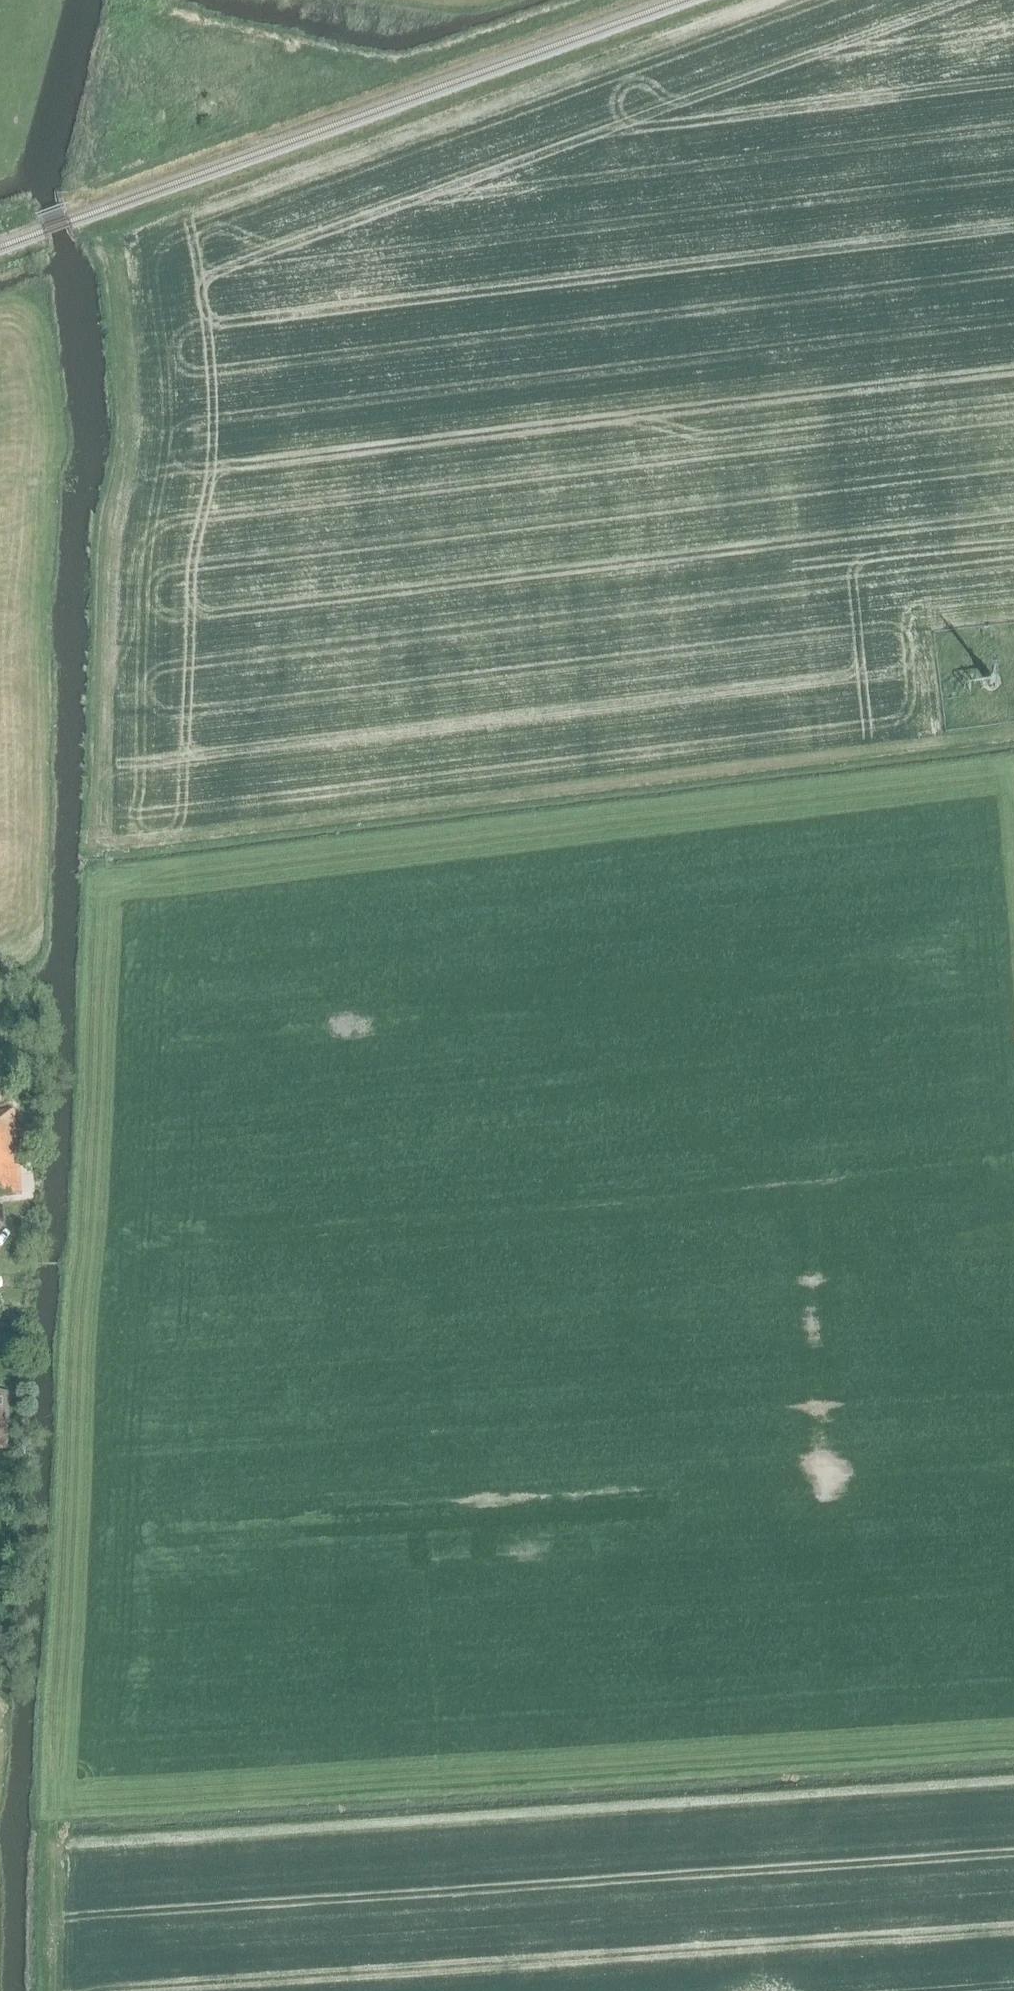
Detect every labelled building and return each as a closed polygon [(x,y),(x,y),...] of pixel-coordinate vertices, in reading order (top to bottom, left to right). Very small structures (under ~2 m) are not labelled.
[(15,1110),(0,1112),(0,1197),(21,1195),(20,1174),(15,1110)]
